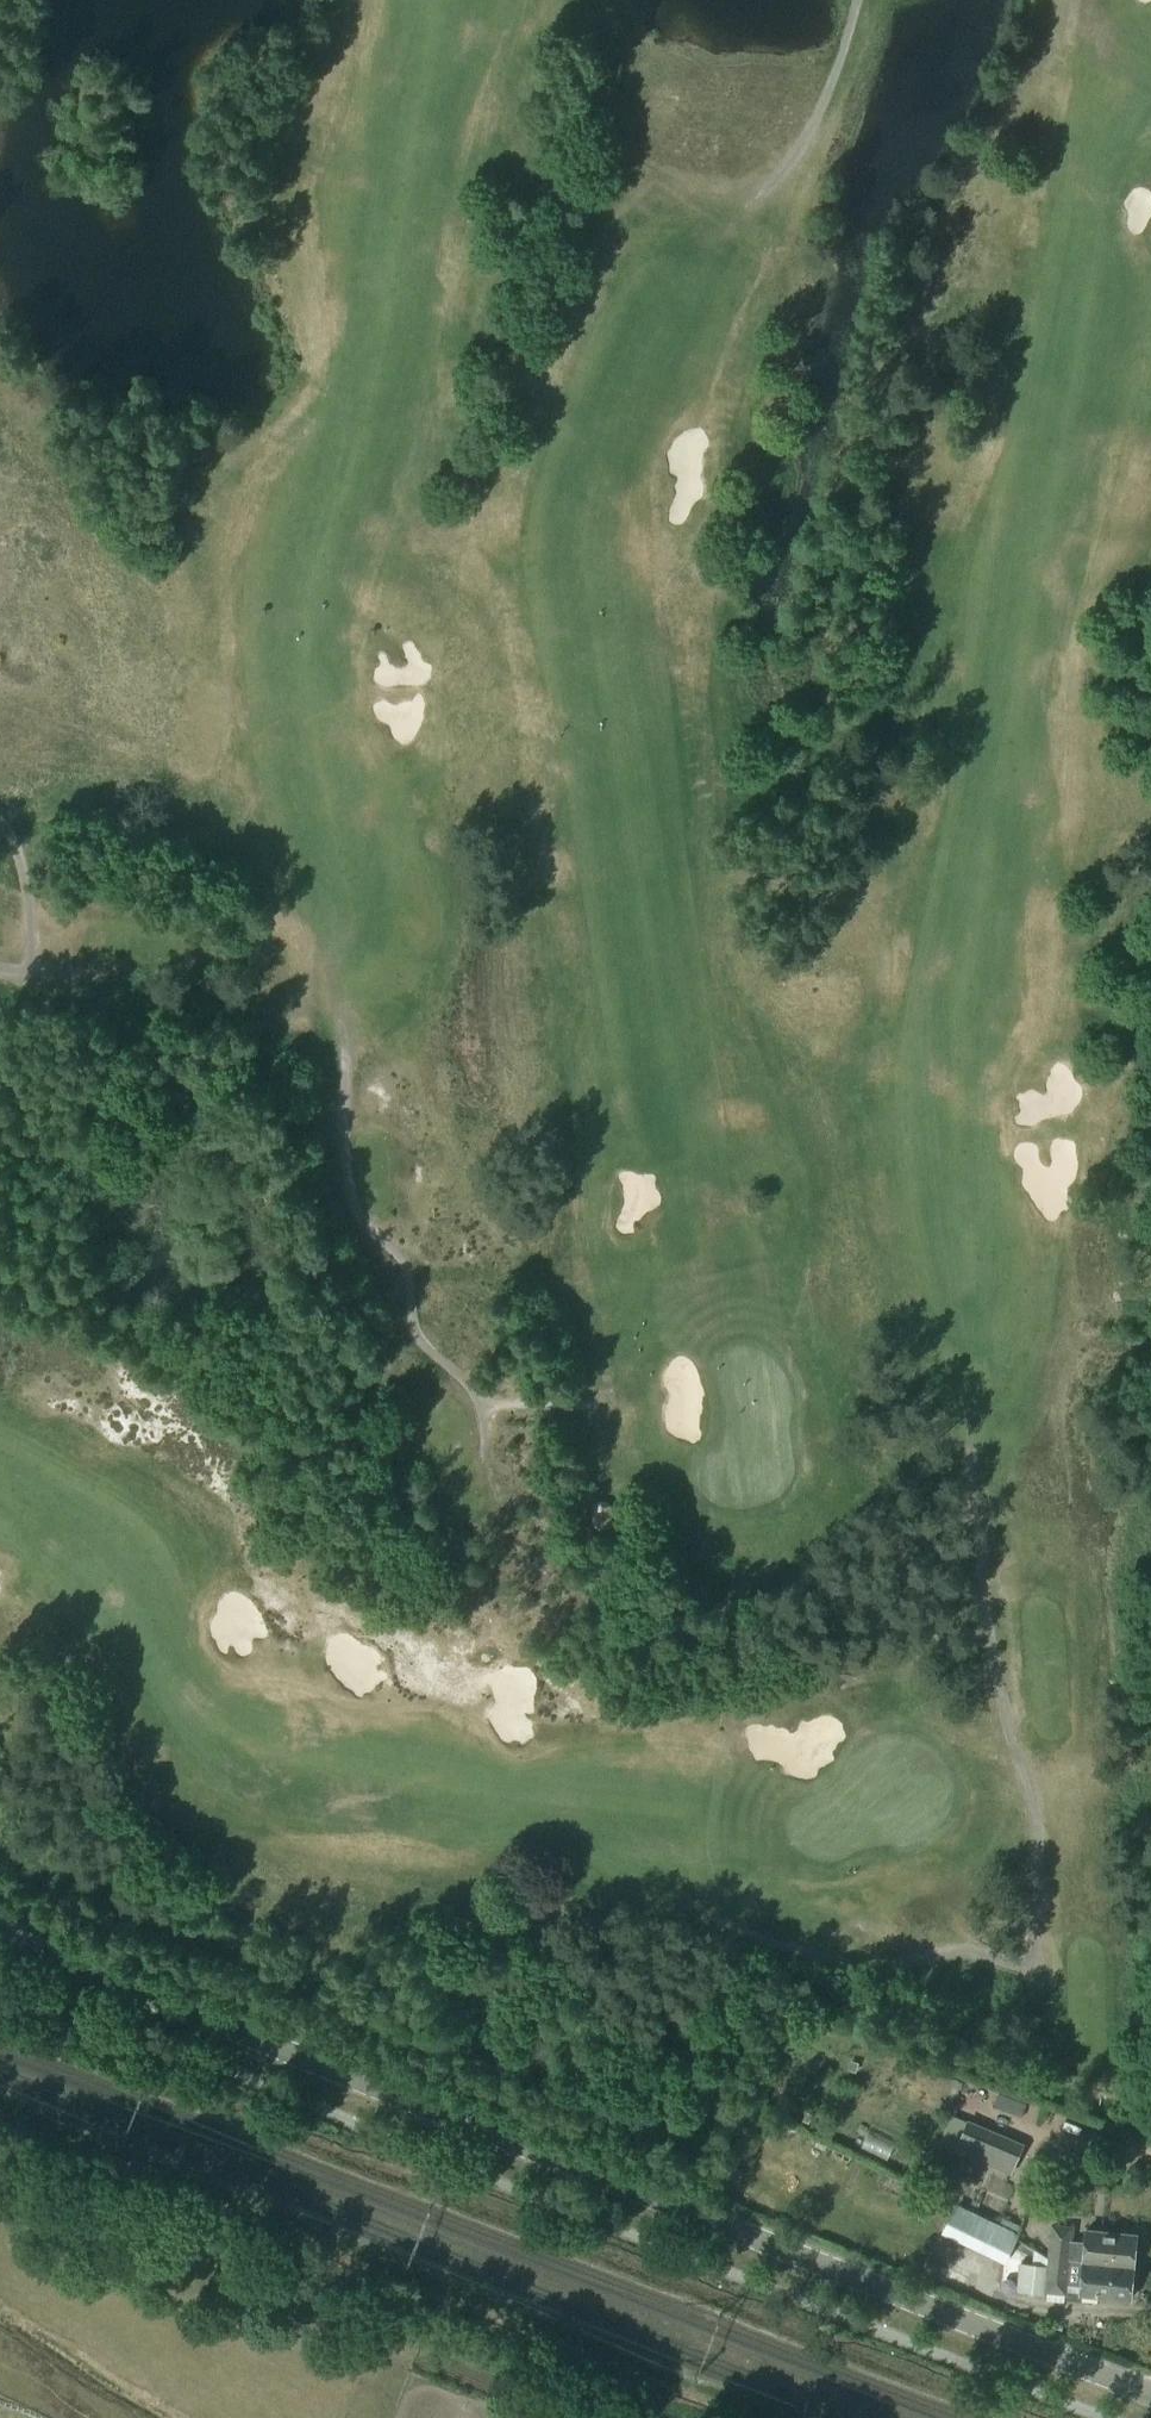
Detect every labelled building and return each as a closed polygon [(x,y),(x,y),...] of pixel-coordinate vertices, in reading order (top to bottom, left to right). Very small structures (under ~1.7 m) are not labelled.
[(1024,2144),(968,2120),(955,2151),(1011,2175),(1024,2144)] [(1019,2234),(956,2203),(941,2234),(1004,2264),(1019,2234)] [(1051,2240),(1049,2260),(1132,2267),(1135,2235),(1085,2230),(1084,2244),(1070,2242),(1051,2240)] [(1079,2295),(1129,2299),(1132,2267),(1049,2260),(1048,2266),(1035,2265),(1020,2264),(1017,2292),(1034,2293),(1034,2288),(1079,2292),(1079,2295)]
